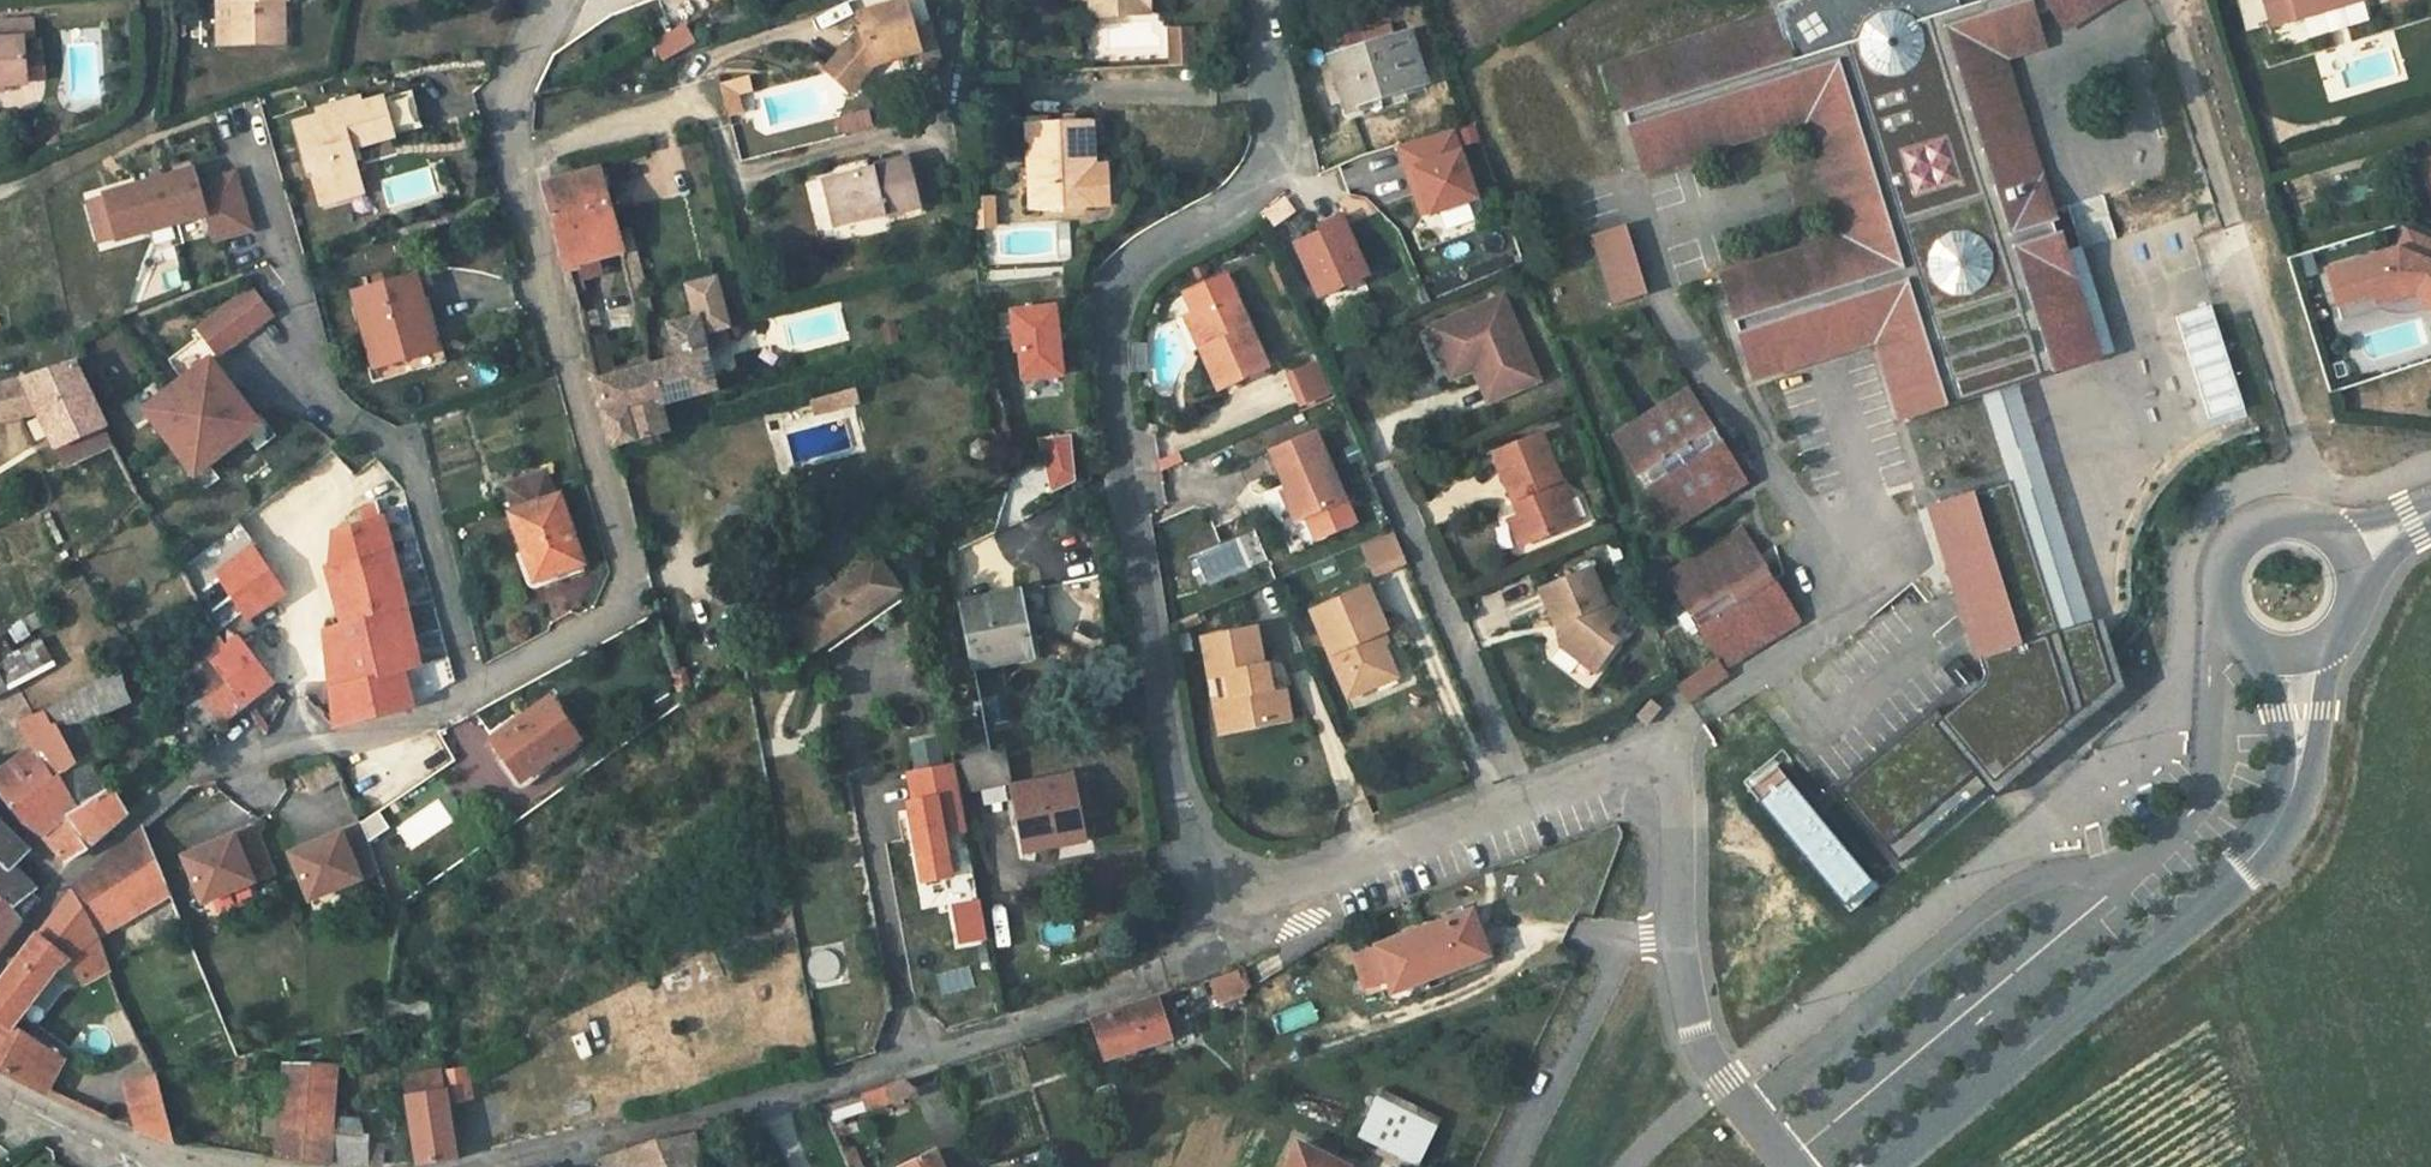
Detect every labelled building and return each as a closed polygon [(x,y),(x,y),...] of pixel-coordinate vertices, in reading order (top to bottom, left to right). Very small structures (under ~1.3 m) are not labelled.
[(284,0),(287,0),(232,0),(232,2),(230,2),(230,45),(276,45),(276,0),(284,0)] [(285,45),(284,0),(276,0),(276,45),(285,45)] [(1140,15),(1139,0),(1092,0),(1092,17),(1140,15)] [(1140,15),(1152,14),(1151,0),(1139,0),(1140,15)] [(1773,11),(1776,19),(1793,71),(1845,54),(1936,26),(1981,11),(1978,0),(1791,0),(1773,11)] [(1936,26),(2047,377),(2099,360),(2066,254),(2005,61),(2046,49),(2033,13),(2049,7),(2064,34),(2118,0),(2018,0),(1981,11),(1936,26)] [(1981,11),(2018,0),(1978,0),(1981,11)] [(2270,6),(2276,23),(2300,16),(2295,0),(2289,0),(2270,6)] [(2300,16),(2350,0),(2295,0),(2300,16)] [(906,1),(893,5),(908,56),(921,52),(906,1)] [(230,45),(230,2),(220,2),(220,46),(230,45)] [(876,66),(908,56),(893,5),(860,14),(864,27),(827,69),(853,92),(876,66)] [(1793,71),(1776,19),(1611,71),(1627,123),(1793,71)] [(4,86),(26,84),(26,82),(24,57),(23,41),(35,39),(35,20),(0,23),(0,86),(4,86)] [(1845,54),(1956,405),(1981,397),(2019,385),(2047,377),(1936,26),(1845,54)] [(695,43),(686,28),(655,46),(665,62),(695,43)] [(1171,31),(1173,67),(1194,66),(1192,30),(1171,31)] [(1407,31),(1330,56),(1347,112),(1367,106),(1365,99),(1423,81),(1407,31)] [(1956,405),(1845,54),(1793,71),(1627,123),(1641,168),(1682,155),(1809,116),(1848,239),(1721,279),(1753,385),(1877,345),(1903,422),(1956,405)] [(42,56),(24,57),(26,82),(44,81),(42,56)] [(751,77),(722,84),(725,98),(739,94),(754,91),(751,77)] [(382,99),(394,136),(425,127),(415,90),(382,99)] [(739,94),(725,98),(730,118),(744,115),(739,94)] [(394,136),(382,99),(362,105),(360,98),(317,111),(319,118),(299,123),(323,204),(363,193),(354,164),(351,166),(347,150),(394,136)] [(1095,166),(1093,120),(1028,123),(1033,212),(1097,209),(1095,166)] [(1451,131),(1396,150),(1421,221),(1476,203),(1451,131)] [(923,208),(911,158),(824,179),(833,215),(849,212),(865,223),(873,209),(883,207),(886,217),(923,208)] [(2419,163),(2430,201),(2430,159),(2419,163)] [(1108,166),(1095,166),(1097,209),(1110,208),(1108,166)] [(116,241),(207,215),(214,241),(251,230),(235,174),(198,185),(194,170),(103,196),(116,241)] [(427,170),(378,177),(383,207),(431,200),(427,170)] [(598,256),(620,250),(599,170),(543,185),(565,266),(598,256)] [(812,230),(822,229),(816,179),(806,180),(812,230)] [(975,227),(995,226),(994,200),(974,200),(975,227)] [(1293,238),(1319,297),(1367,276),(1340,217),(1293,238)] [(1623,224),(1590,235),(1611,300),(1644,289),(1623,224)] [(986,228),(986,263),(1054,263),(1054,228),(986,228)] [(2401,252),(2430,265),(2430,243),(2409,233),(2401,252)] [(634,245),(620,250),(624,264),(638,259),(634,245)] [(2066,254),(2099,360),(2115,355),(2081,250),(2066,254)] [(2417,299),(2421,309),(2430,314),(2430,265),(2401,252),(2328,274),(2342,321),(2417,299)] [(598,256),(565,266),(570,284),(602,276),(603,270),(598,256)] [(416,302),(425,300),(419,275),(352,293),(377,381),(434,365),(431,355),(416,302)] [(189,326),(213,359),(272,318),(248,284),(189,326)] [(679,359),(651,367),(661,406),(663,405),(716,392),(698,321),(723,314),(717,290),(692,297),(698,318),(670,326),(679,359)] [(1234,295),(1193,313),(1208,345),(1200,350),(1218,388),(1267,367),(1234,295)] [(1426,327),(1443,370),(1478,356),(1496,399),(1538,381),(1502,296),(1426,327)] [(439,351),(425,300),(416,302),(431,355),(439,351)] [(1017,347),(1020,377),(1062,373),(1055,301),(1008,306),(1012,348),(1017,347)] [(1208,345),(1193,313),(1185,317),(1200,350),(1208,345)] [(589,354),(603,350),(599,336),(585,339),(589,354)] [(594,399),(601,398),(613,445),(615,449),(670,433),(663,405),(661,406),(651,367),(610,377),(603,350),(589,354),(594,370),(587,372),(594,399)] [(127,413),(181,485),(257,428),(204,356),(127,413)] [(1478,356),(1443,370),(1447,381),(1471,371),(1485,404),(1496,399),(1478,356)] [(1316,362),(1288,373),(1300,405),(1329,394),(1316,362)] [(113,445),(105,428),(106,427),(76,364),(0,387),(0,422),(41,414),(66,467),(113,445)] [(1981,397),(2008,480),(2056,630),(2093,617),(2019,385),(1981,397)] [(1690,392),(1615,438),(1668,523),(1743,475),(1690,392)] [(1284,487),(1297,519),(1345,499),(1316,430),(1268,450),(1284,487)] [(1519,516),(1530,541),(1576,522),(1541,434),(1493,453),(1519,516)] [(1070,435),(1037,438),(1051,492),(1075,480),(1070,435)] [(545,473),(506,486),(516,513),(511,515),(534,578),(555,570),(557,574),(583,565),(558,497),(554,499),(545,473)] [(2008,480),(1929,503),(1976,658),(1984,656),(2056,630),(2008,480)] [(1292,522),(1297,519),(1284,487),(1279,490),(1292,522)] [(360,510),(363,524),(336,532),(333,564),(327,566),(341,628),(325,632),(336,729),(413,705),(405,671),(421,665),(394,556),(379,506),(360,510)] [(1530,541),(1519,516),(1511,519),(1521,544),(1530,541)] [(1369,579),(1403,564),(1388,531),(1354,547),(1369,579)] [(1743,532),(1670,579),(1722,662),(1796,615),(1743,532)] [(219,577),(250,620),(285,594),(255,548),(218,575),(219,577)] [(796,626),(819,659),(905,598),(882,566),(796,626)] [(1540,590),(1555,626),(1564,622),(1568,633),(1562,642),(1583,660),(1592,648),(1608,661),(1623,642),(1609,630),(1618,617),(1604,605),(1589,570),(1540,590)] [(215,634),(200,645),(213,663),(244,706),(273,682),(240,641),(256,629),(250,620),(219,577),(194,596),(215,634)] [(1373,677),(1391,669),(1375,632),(1384,628),(1366,587),(1310,610),(1346,695),(1377,683),(1373,677)] [(1017,592),(960,603),(973,668),(1030,658),(1017,592)] [(40,609),(24,618),(33,632),(48,623),(40,609)] [(1979,685),(1939,718),(1991,781),(1999,790),(2125,685),(2103,615),(2093,617),(2056,630),(1984,656),(1987,671),(1979,685)] [(1555,626),(1562,642),(1568,633),(1564,622),(1555,626)] [(1209,678),(1213,677),(1229,674),(1233,697),(1229,697),(1235,729),(1266,724),(1265,716),(1288,711),(1284,686),(1270,688),(1265,664),(1260,665),(1254,629),(1202,638),(1209,678)] [(6,692),(53,665),(40,644),(0,665),(0,678),(6,692)] [(213,663),(200,645),(176,662),(190,681),(213,663)] [(1598,673),(1608,661),(1592,648),(1583,660),(1598,673)] [(1717,661),(1679,686),(1689,700),(1727,675),(1717,661)] [(244,706),(213,663),(190,681),(203,698),(219,721),(221,723),(244,706)] [(97,682),(44,710),(51,727),(56,725),(57,728),(77,763),(60,776),(77,807),(67,816),(87,849),(127,814),(115,795),(122,790),(123,786),(120,783),(116,783),(113,785),(112,787),(105,791),(91,767),(110,755),(93,719),(130,703),(118,667),(97,682)] [(1373,677),(1377,683),(1394,676),(1391,669),(1373,677)] [(1219,732),(1235,729),(1229,697),(1233,697),(1229,674),(1213,677),(1217,698),(1213,699),(1219,732)] [(986,726),(1009,721),(1003,696),(981,701),(986,726)] [(219,721),(203,698),(183,711),(200,735),(219,721)] [(578,740),(549,700),(493,740),(509,761),(513,759),(526,777),(578,740)] [(57,728),(56,725),(51,727),(44,710),(20,723),(34,747),(52,779),(40,787),(17,760),(0,773),(0,792),(27,827),(44,838),(66,861),(87,849),(67,816),(77,807),(60,776),(77,763),(57,728)] [(1289,719),(1288,711),(1265,716),(1266,724),(1289,719)] [(1991,781),(1939,718),(1933,711),(1840,789),(1898,861),(1991,781)] [(430,769),(449,759),(436,732),(417,742),(430,769)] [(52,779),(34,747),(17,760),(40,787),(52,779)] [(999,751),(984,755),(988,783),(1005,780),(999,751)] [(988,783),(984,755),(960,761),(964,788),(988,783)] [(313,792),(327,786),(343,778),(336,763),(330,761),(299,766),(313,792)] [(893,801),(909,887),(948,880),(941,839),(960,835),(948,764),(898,773),(903,800),(893,801)] [(1084,774),(1069,777),(1076,816),(1092,814),(1084,774)] [(1076,816),(1069,777),(1012,788),(1024,851),(1080,841),(1076,816)] [(368,839),(358,816),(279,839),(306,890),(379,862),(368,839)] [(265,842),(255,819),(177,842),(203,893),(277,865),(265,842)] [(10,908),(33,890),(11,868),(26,852),(0,825),(0,897),(10,908)] [(129,902),(165,882),(142,827),(92,871),(73,894),(98,935),(136,915),(129,902)] [(98,938),(98,935),(73,894),(92,871),(76,885),(37,936),(69,961),(98,938)] [(21,920),(10,908),(0,897),(0,951),(21,920)] [(947,948),(979,945),(974,901),(942,905),(947,948)] [(1382,985),(1389,1004),(1436,986),(1492,965),(1488,955),(1491,954),(1484,935),(1481,935),(1473,912),(1356,957),(1368,990),(1382,985)] [(37,936),(0,984),(0,1071),(26,1087),(46,1092),(63,1058),(13,1026),(52,973),(69,961),(37,936)] [(107,968),(98,938),(69,961),(84,984),(107,968)] [(661,978),(671,1002),(725,977),(714,954),(661,978)] [(1246,968),(1213,981),(1220,1003),(1248,993),(1254,989),(1246,968)] [(1171,1038),(1159,1002),(1094,1023),(1106,1060),(1171,1038)] [(335,1121),(348,1122),(348,1114),(334,1113),(334,1069),(319,1069),(320,1058),(287,1059),(277,1159),(332,1165),(335,1121)] [(467,1067),(443,1071),(446,1090),(448,1104),(473,1102),(467,1067)] [(408,1096),(446,1090),(443,1071),(442,1068),(404,1074),(408,1096)] [(175,1142),(157,1077),(132,1085),(138,1131),(175,1142)] [(913,1080),(864,1096),(868,1110),(911,1097),(917,1091),(913,1080)] [(456,1159),(448,1104),(446,1090),(408,1096),(418,1165),(456,1159)] [(1441,1123),(1380,1094),(1376,1102),(1437,1130),(1441,1123)] [(868,1110),(864,1096),(824,1109),(830,1122),(868,1110)] [(1437,1130),(1376,1102),(1359,1135),(1420,1165),(1437,1130)] [(367,1165),(368,1146),(368,1143),(355,1122),(348,1122),(335,1121),(332,1165),(367,1165)] [(695,1138),(657,1146),(656,1141),(602,1159),(604,1166),(701,1166),(695,1138)] [(853,1144),(839,1148),(845,1166),(860,1166),(853,1144)] [(385,1146),(368,1146),(367,1165),(384,1165),(385,1146)] [(1288,1166),(1343,1166),(1299,1146),(1288,1166)] [(937,1154),(910,1166),(943,1166),(937,1154)]
